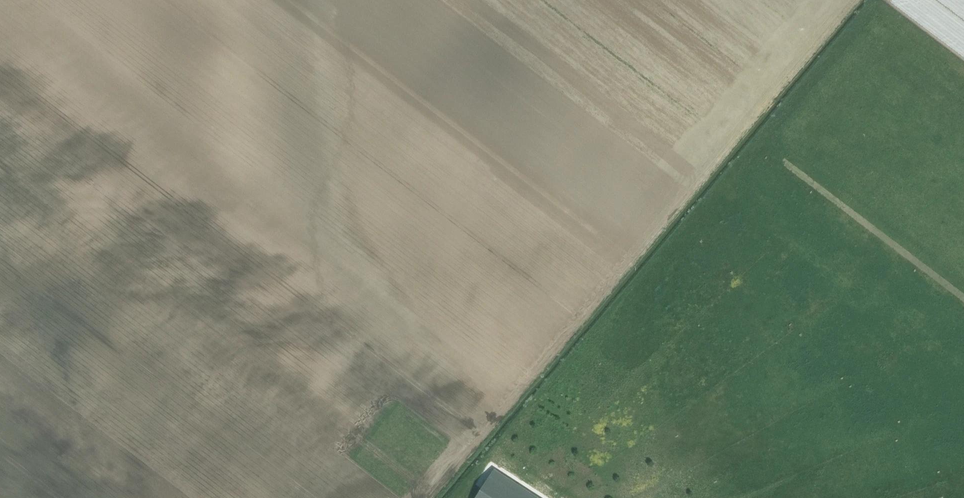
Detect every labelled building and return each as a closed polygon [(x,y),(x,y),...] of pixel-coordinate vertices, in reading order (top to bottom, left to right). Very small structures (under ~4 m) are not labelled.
[(470,497),(537,497),(490,468),(470,497)]
